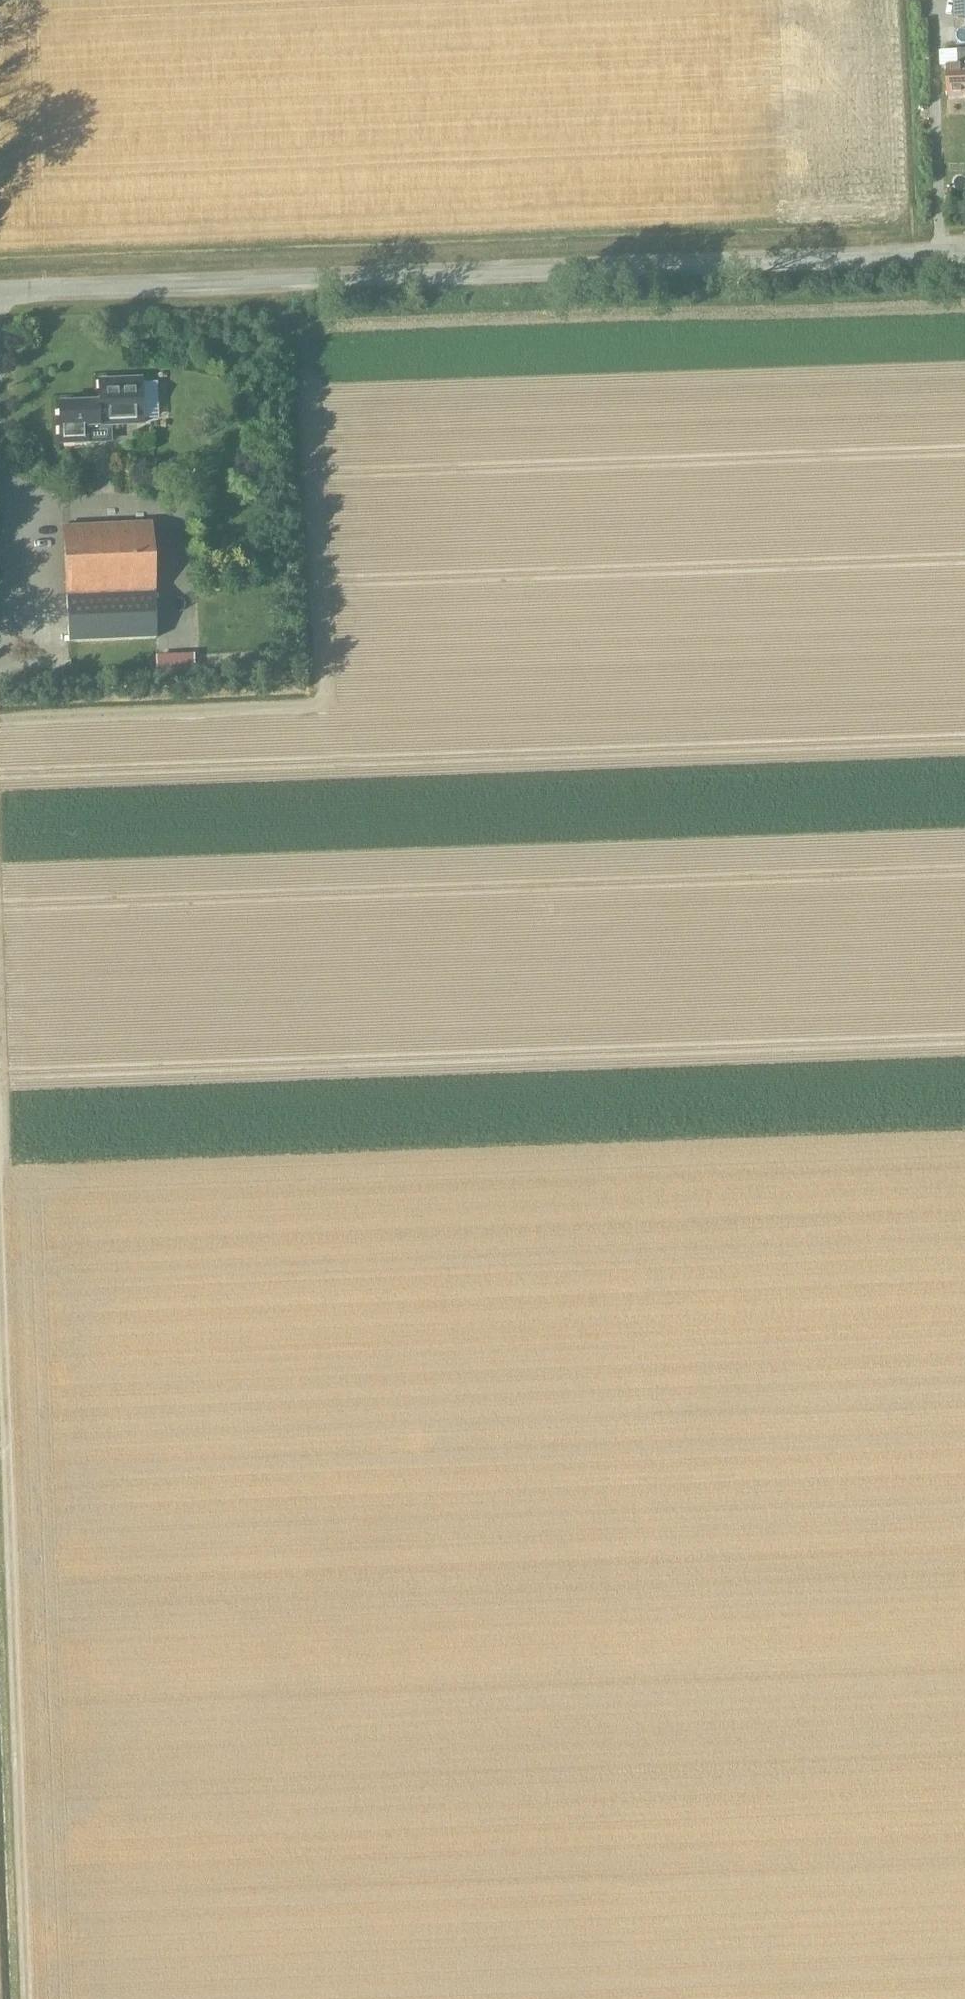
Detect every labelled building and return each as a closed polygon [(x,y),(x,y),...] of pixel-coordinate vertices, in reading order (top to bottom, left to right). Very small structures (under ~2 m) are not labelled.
[(964,17),(964,0),(953,0),(954,17),(964,17)] [(99,401),(58,403),(60,443),(87,442),(86,426),(143,423),(141,378),(99,380),(99,401)] [(156,640),(154,592),(150,523),(62,526),(68,645),(69,645),(71,679),(156,674),(155,640),(156,640)]
